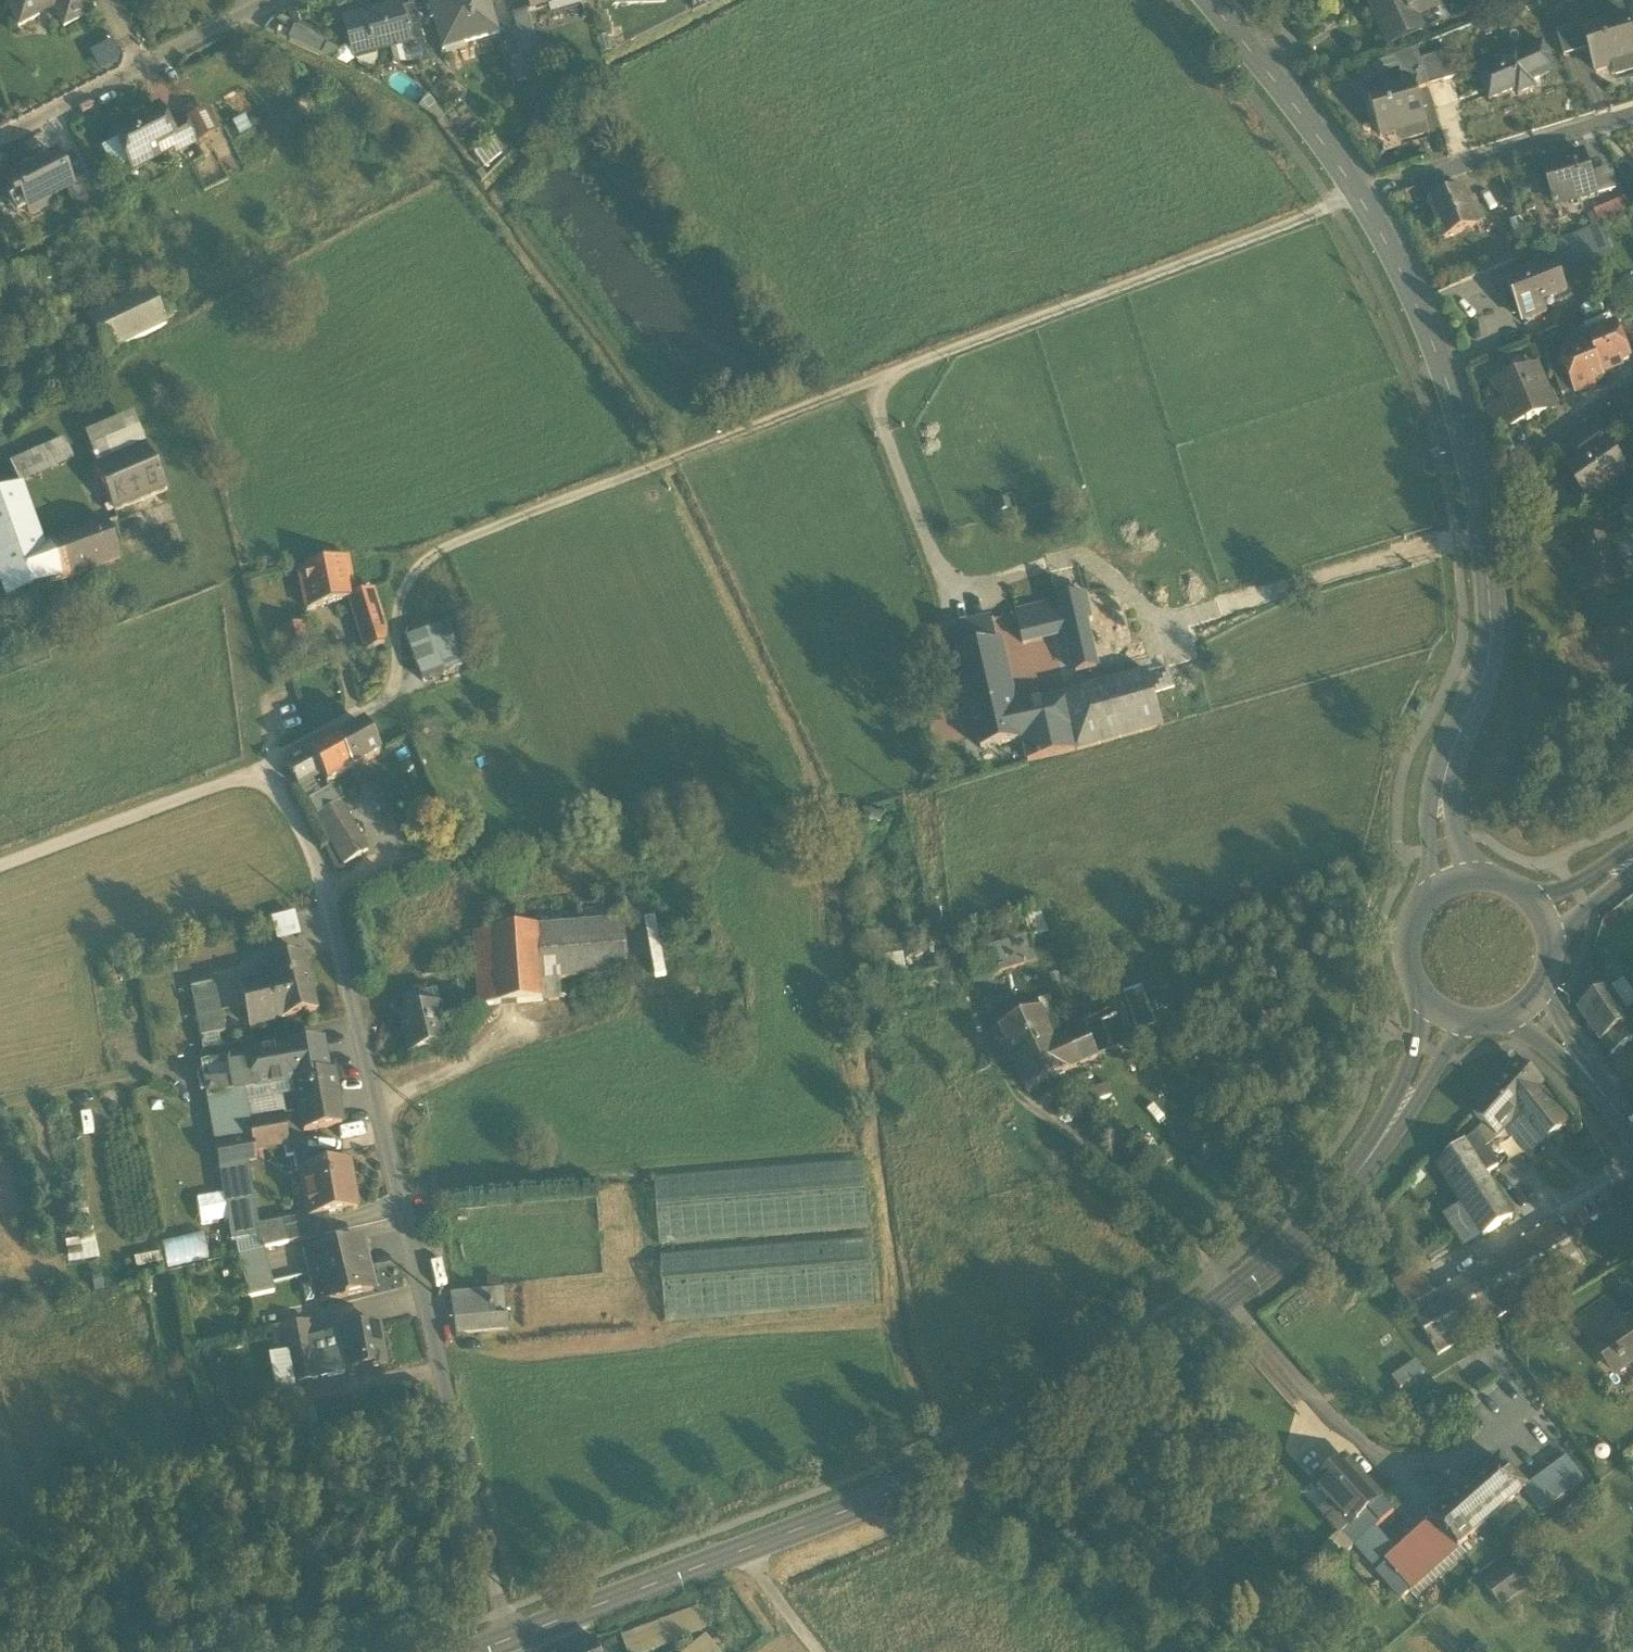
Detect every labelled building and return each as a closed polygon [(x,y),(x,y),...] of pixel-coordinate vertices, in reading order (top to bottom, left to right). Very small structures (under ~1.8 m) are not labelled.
[(62,29),(90,16),(83,0),(7,0),(5,1),(18,28),(53,11),(62,29)] [(441,51),(499,35),(489,0),(428,0),(427,0),(441,51)] [(1415,18),(1408,0),(1370,0),(1389,45),(1421,32),(1415,18)] [(1415,18),(1418,17),(1413,6),(1426,0),(1408,0),(1415,18)] [(1418,17),(1435,9),(1431,0),(1426,0),(1413,6),(1418,17)] [(1435,9),(1454,0),(1431,0),(1435,9)] [(299,7),(286,12),(292,27),(305,22),(299,7)] [(370,46),(372,53),(404,43),(396,16),(394,9),(344,25),(352,52),(370,46)] [(404,43),(406,51),(423,45),(413,11),(396,16),(404,43)] [(513,16),(517,30),(525,57),(528,66),(542,62),(528,12),(513,16)] [(1615,67),(1632,62),(1632,32),(1629,18),(1583,32),(1589,51),(1596,73),(1615,67)] [(1581,25),(1568,29),(1576,55),(1589,51),(1583,32),(1581,25)] [(320,55),(325,45),(327,43),(294,27),(288,40),(320,55)] [(1564,59),(1576,55),(1568,29),(1556,33),(1564,59)] [(512,61),(525,57),(517,30),(504,34),(512,61)] [(89,53),(101,74),(117,66),(119,55),(112,41),(89,53)] [(320,55),(332,62),(337,51),(325,45),(320,55)] [(370,46),(352,52),(354,59),(372,53),(370,46)] [(1543,47),(1519,58),(1531,84),(1555,74),(1543,47)] [(1401,74),(1404,86),(1414,83),(1417,92),(1428,88),(1420,60),(1417,50),(1396,59),(1401,74)] [(1420,60),(1428,88),(1457,79),(1448,51),(1420,60)] [(1534,90),(1531,84),(1519,58),(1517,53),(1497,62),(1500,70),(1479,79),(1490,103),(1516,92),(1518,97),(1534,90)] [(532,79),(528,66),(525,57),(512,61),(519,83),(532,79)] [(1379,81),(1401,74),(1396,59),(1375,67),(1379,81)] [(1615,67),(1617,74),(1632,69),(1632,62),(1615,67)] [(1363,86),(1379,81),(1375,67),(1360,73),(1363,86)] [(1375,117),(1381,139),(1395,134),(1401,133),(1400,129),(1426,120),(1417,92),(1414,83),(1404,86),(1369,96),(1375,117)] [(417,108),(438,121),(443,117),(427,96),(417,108)] [(128,165),(131,170),(175,148),(176,147),(167,129),(157,110),(112,133),(116,140),(128,165)] [(204,112),(185,122),(196,144),(216,134),(204,112)] [(178,154),(196,144),(185,122),(184,120),(167,129),(176,147),(175,148),(178,154)] [(1401,133),(1395,134),(1399,144),(1430,134),(1426,120),(1400,129),(1401,133)] [(128,165),(116,140),(101,147),(113,172),(128,165)] [(485,167),(501,154),(491,140),(474,153),(485,167)] [(55,155),(49,158),(58,174),(63,171),(55,155)] [(1543,167),(1555,206),(1580,198),(1580,200),(1596,195),(1590,175),(1583,155),(1543,167)] [(19,195),(27,210),(47,199),(65,190),(72,187),(71,185),(63,171),(58,174),(49,158),(5,181),(13,197),(14,198),(19,195)] [(1590,175),(1596,195),(1618,189),(1611,168),(1590,175)] [(65,190),(81,221),(106,207),(90,176),(71,185),(72,187),(65,190)] [(1429,203),(1445,241),(1479,227),(1463,189),(1429,203)] [(14,198),(13,197),(8,199),(16,216),(27,210),(19,195),(14,198)] [(1598,226),(1632,211),(1632,210),(1627,197),(1593,212),(1598,226)] [(50,206),(47,199),(27,210),(30,217),(50,206)] [(1553,261),(1558,273),(1604,254),(1593,228),(1547,247),(1553,261)] [(1506,281),(1524,325),(1548,315),(1545,307),(1568,298),(1558,273),(1553,261),(1506,281)] [(86,320),(94,338),(102,355),(166,325),(147,291),(86,320)] [(1581,326),(1586,338),(1608,329),(1603,317),(1581,326)] [(1586,338),(1589,345),(1601,375),(1614,369),(1613,366),(1629,360),(1615,326),(1608,329),(1586,338)] [(1603,379),(1601,375),(1589,345),(1582,348),(1573,344),(1565,347),(1560,357),(1564,367),(1574,391),(1575,394),(1589,388),(1588,385),(1603,379)] [(1552,372),(1562,396),(1574,391),(1564,367),(1552,372)] [(1502,404),(1511,426),(1526,420),(1527,423),(1539,418),(1538,415),(1553,409),(1536,369),(1521,375),(1520,371),(1507,376),(1509,380),(1494,387),(1502,404)] [(1512,429),(1511,426),(1502,404),(1484,411),(1495,436),(1512,429)] [(84,434),(96,466),(145,445),(131,415),(84,434)] [(1571,444),(1583,462),(1605,446),(1592,429),(1571,444)] [(9,463),(20,488),(21,487),(19,483),(72,460),(64,440),(9,463)] [(106,507),(109,513),(113,511),(167,490),(145,445),(96,466),(92,467),(110,505),(106,507)] [(1568,472),(1588,499),(1624,473),(1605,446),(1583,462),(1568,472)] [(61,579),(48,544),(42,546),(21,487),(20,488),(0,495),(0,583),(6,599),(61,579)] [(1627,528),(1632,526),(1632,509),(1623,511),(1627,528)] [(47,543),(48,544),(61,579),(61,580),(119,559),(106,522),(47,543)] [(1613,542),(1617,560),(1632,556),(1632,538),(1613,542)] [(1622,584),(1617,560),(1613,542),(1613,541),(1576,549),(1582,571),(1576,573),(1580,593),(1622,584)] [(298,568),(308,609),(350,598),(356,596),(355,593),(347,557),(298,568)] [(350,598),(366,649),(384,643),(385,630),(371,588),(355,593),(356,596),(350,598)] [(1067,634),(1077,675),(1098,670),(1086,622),(1091,621),(1085,595),(1059,601),(1060,606),(1067,634)] [(1067,634),(1060,606),(1018,616),(1025,645),(1067,634)] [(998,644),(993,621),(958,627),(954,632),(958,653),(998,644)] [(406,639),(422,681),(463,665),(447,623),(406,639)] [(281,631),(287,656),(309,651),(302,625),(281,631)] [(1023,742),(1028,762),(1081,753),(1066,700),(1013,712),(1009,694),(1008,688),(998,644),(958,653),(980,751),(1023,742)] [(1066,700),(1081,753),(1166,728),(1150,673),(1065,697),(1066,700)] [(363,724),(334,740),(350,770),(379,755),(363,724)] [(326,784),(350,770),(334,740),(310,752),(322,775),(321,775),(326,784)] [(312,780),(321,775),(322,775),(310,752),(287,765),(287,767),(298,788),(299,787),(312,780)] [(312,780),(299,787),(307,801),(308,801),(319,794),(312,780)] [(330,787),(319,794),(308,801),(316,815),(339,802),(330,787)] [(367,851),(339,802),(316,815),(315,816),(343,865),(367,851)] [(266,920),(273,945),(298,939),(291,913),(266,920)] [(1029,918),(1035,938),(1035,939),(1049,934),(1042,914),(1028,918),(1029,918)] [(1023,920),(1028,936),(1029,939),(1035,938),(1029,918),(1023,920)] [(625,921),(538,928),(543,1001),(560,1000),(558,980),(629,975),(626,934),(625,921)] [(538,928),(495,931),(500,1005),(543,1001),(538,928)] [(481,1006),(500,1005),(495,931),(476,932),(481,1006)] [(1037,963),(1029,939),(1028,936),(965,956),(974,983),(1037,963)] [(240,985),(252,1027),(317,1010),(302,955),(269,964),(271,977),(240,985)] [(191,985),(194,1003),(219,998),(216,981),(191,985)] [(1609,990),(1625,1014),(1632,1008),(1632,994),(1624,981),(1609,990)] [(1136,1028),(1155,1022),(1144,984),(1124,990),(1136,1028)] [(1611,1057),(1632,1041),(1632,1020),(1630,1022),(1625,1014),(1609,990),(1579,1011),(1600,1043),(1601,1043),(1611,1057)] [(404,1001),(408,1017),(442,1009),(438,993),(404,1001)] [(1056,1040),(1050,1026),(1061,1021),(1050,997),(1038,1002),(1041,1009),(998,1029),(1013,1059),(1056,1040)] [(194,1003),(196,1017),(222,1012),(219,998),(194,1003)] [(450,1045),(442,1009),(408,1017),(404,1018),(412,1054),(450,1045)] [(1057,1043),(1070,1071),(1129,1044),(1113,1009),(1065,1031),(1068,1038),(1057,1043)] [(225,1032),(222,1012),(196,1017),(200,1037),(218,1033),(225,1032)] [(218,1033),(200,1037),(199,1037),(201,1053),(221,1048),(218,1033)] [(1057,1043),(1056,1040),(1013,1059),(1027,1090),(1070,1071),(1057,1043)] [(290,1048),(292,1065),(323,1059),(320,1042),(290,1048)] [(244,1090),(296,1081),(295,1080),(292,1065),(290,1048),(201,1063),(203,1076),(241,1069),(244,1090)] [(326,1074),(323,1059),(292,1065),(295,1080),(326,1074)] [(1472,1117),(1480,1124),(1496,1138),(1503,1130),(1540,1088),(1542,1085),(1519,1066),(1518,1065),(1472,1117)] [(203,1076),(215,1147),(253,1141),(251,1128),(247,1104),(244,1090),(241,1069),(203,1076)] [(326,1074),(295,1080),(296,1081),(298,1095),(305,1131),(342,1125),(333,1073),(326,1074)] [(244,1090),(247,1104),(298,1095),(296,1081),(244,1090)] [(1113,1099),(1108,1085),(1074,1097),(1079,1111),(1113,1099)] [(1503,1130),(1528,1159),(1572,1125),(1540,1088),(1503,1130)] [(215,1147),(218,1167),(246,1163),(256,1161),(254,1152),(285,1147),(281,1123),(251,1128),(253,1141),(215,1147)] [(1480,1124),(1439,1168),(1480,1143),(1482,1146),(1496,1138),(1480,1124)] [(1495,1167),(1482,1146),(1480,1143),(1439,1168),(1463,1206),(1483,1239),(1512,1220),(1484,1174),(1495,1167)] [(310,1187),(315,1217),(357,1209),(348,1161),(301,1170),(304,1188),(310,1187)] [(221,1180),(231,1240),(235,1240),(258,1236),(259,1236),(257,1225),(246,1163),(218,1167),(221,1180)] [(655,1180),(660,1245),(868,1228),(863,1163),(655,1180)] [(1463,1251),(1483,1239),(1463,1206),(1442,1218),(1463,1251)] [(306,1216),(257,1225),(259,1236),(258,1236),(260,1250),(288,1243),(285,1228),(307,1222),(306,1216)] [(285,1228),(288,1243),(325,1234),(321,1219),(307,1222),(285,1228)] [(1412,1315),(1440,1359),(1585,1268),(1557,1223),(1412,1315)] [(68,1235),(69,1258),(97,1257),(97,1234),(68,1235)] [(258,1236),(235,1240),(237,1255),(260,1250),(258,1236)] [(360,1239),(356,1240),(363,1268),(367,1267),(360,1239)] [(317,1281),(322,1302),(373,1290),(367,1267),(363,1268),(356,1240),(307,1252),(314,1282),(317,1281)] [(661,1256),(666,1322),(874,1305),(869,1240),(661,1256)] [(238,1256),(248,1298),(274,1292),(264,1250),(238,1256)] [(1393,1286),(1409,1312),(1432,1297),(1416,1272),(1393,1286)] [(319,1303),(322,1302),(317,1281),(314,1282),(319,1303)] [(504,1289),(492,1290),(494,1316),(506,1315),(504,1289)] [(449,1294),(456,1335),(508,1331),(506,1315),(494,1316),(492,1290),(449,1294)] [(1632,1321),(1624,1327),(1605,1299),(1576,1320),(1592,1343),(1613,1328),(1619,1336),(1632,1326),(1632,1322),(1632,1321)] [(282,1325),(285,1344),(307,1340),(311,1339),(310,1337),(307,1320),(282,1325)] [(275,1354),(286,1352),(285,1344),(282,1325),(270,1327),(275,1352),(275,1354)] [(386,1366),(378,1325),(337,1332),(340,1351),(344,1373),(386,1366)] [(1619,1336),(1613,1328),(1592,1343),(1611,1368),(1632,1352),(1632,1326),(1619,1336)] [(337,1332),(310,1337),(311,1339),(307,1340),(310,1357),(340,1351),(337,1332)] [(286,1352),(288,1360),(310,1357),(307,1340),(285,1344),(286,1352)] [(314,1378),(344,1373),(340,1351),(310,1357),(314,1378)] [(286,1352),(275,1354),(275,1352),(268,1353),(275,1390),(295,1386),(294,1382),(292,1382),(288,1360),(286,1352)] [(1611,1368),(1618,1378),(1632,1367),(1632,1352),(1611,1368)] [(314,1378),(310,1357),(288,1360),(292,1382),(294,1382),(314,1378)] [(1391,1379),(1399,1391),(1424,1373),(1416,1362),(1391,1379)] [(1523,1492),(1543,1515),(1585,1478),(1565,1455),(1523,1492)] [(1327,1518),(1354,1548),(1376,1529),(1392,1514),(1343,1458),(1311,1486),(1334,1512),(1327,1518)] [(1445,1513),(1433,1524),(1456,1550),(1523,1492),(1499,1465),(1445,1513)] [(1418,1526),(1424,1532),(1433,1524),(1445,1513),(1439,1507),(1418,1526)] [(1407,1593),(1456,1550),(1433,1524),(1424,1532),(1398,1554),(1383,1567),(1407,1593)] [(1354,1548),(1376,1573),(1383,1567),(1398,1554),(1376,1529),(1354,1548)] [(1376,1573),(1399,1600),(1407,1593),(1383,1567),(1376,1573)] [(1487,1585),(1501,1604),(1523,1587),(1510,1569),(1487,1585)] [(621,1636),(627,1651),(646,1651),(707,1630),(698,1608),(621,1636)] [(706,1635),(685,1651),(720,1651),(706,1635)] [(595,1640),(563,1651),(599,1651),(595,1640)]
